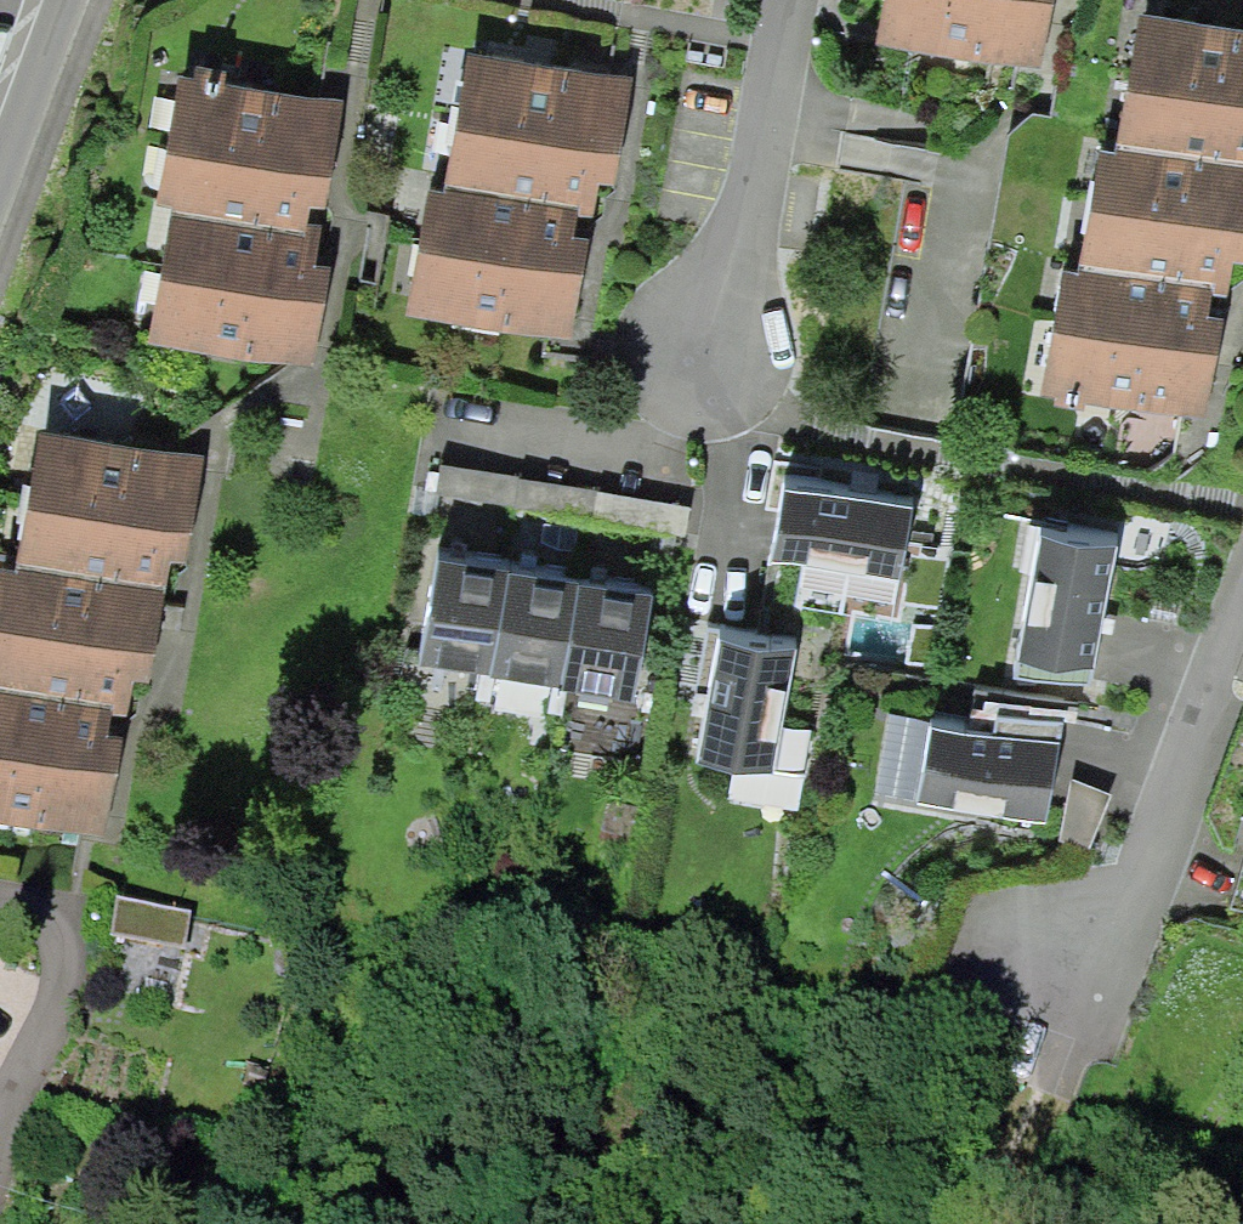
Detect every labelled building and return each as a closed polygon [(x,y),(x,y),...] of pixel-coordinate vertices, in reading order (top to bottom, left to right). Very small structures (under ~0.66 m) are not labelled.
[(871,17),(1037,49),(1046,0),(874,0),(871,17)] [(1170,0),(1135,0),(1114,122),(1242,142),(1242,12),(1170,0)] [(626,79),(478,54),(456,179),(594,198),(609,206),(626,79)] [(165,226),(291,246),(297,209),(324,213),(340,113),(167,86),(145,223),(165,226)] [(1114,122),(1097,120),(1078,245),(1208,266),(1205,280),(1222,282),(1228,242),(1242,245),(1242,142),(1114,122)] [(594,198),(431,178),(415,308),(578,328),(594,198)] [(291,246),(165,226),(144,346),(321,376),(341,255),(291,246)] [(1208,266),(1078,245),(1056,242),(1035,373),(1201,399),(1217,298),(1203,296),(1205,280),(1208,266)] [(39,433),(18,564),(166,590),(169,563),(189,566),(206,459),(39,433)] [(918,508),(781,482),(755,623),(892,648),(918,508)] [(1120,542),(1022,526),(1001,655),(1099,671),(1120,542)] [(508,548),(454,544),(444,660),(498,665),(508,548)] [(18,564),(2,561),(0,574),(0,690),(111,709),(128,712),(133,682),(149,685),(166,590),(18,564)] [(584,572),(521,566),(511,668),(573,675),(584,572)] [(659,598),(594,588),(577,689),(643,700),(659,598)] [(805,645),(708,631),(690,756),(787,770),(805,645)] [(0,690),(0,825),(106,842),(124,740),(106,737),(111,709),(0,690)] [(1067,739),(927,721),(916,807),(1056,824),(1067,739)]
